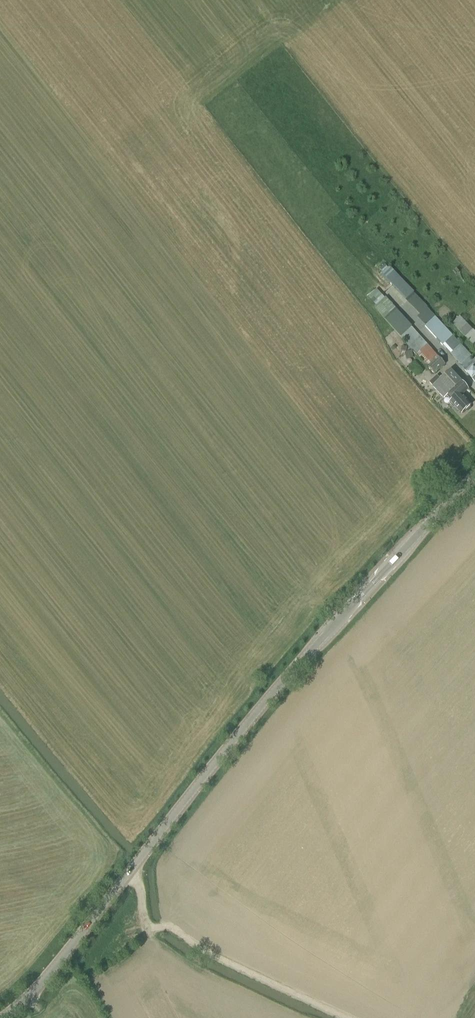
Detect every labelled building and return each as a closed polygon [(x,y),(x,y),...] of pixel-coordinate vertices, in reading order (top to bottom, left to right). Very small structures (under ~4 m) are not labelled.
[(413,293),(414,292),(413,291),(390,267),(382,274),(392,285),(406,299),(421,314),(418,317),(426,325),(425,326),(461,365),(471,356),(413,293)] [(374,306),(434,374),(445,364),(386,296),(384,297),(377,288),(368,296),(376,305),(374,306)] [(460,316),(452,324),(474,347),(474,332),(473,330),(460,316)] [(464,368),(474,382),(474,358),(464,368)] [(451,370),(442,378),(441,377),(439,378),(437,375),(429,382),(444,398),(446,396),(462,382),(451,370)] [(462,382),(446,396),(462,413),(471,405),(461,395),(468,389),(462,382)]
